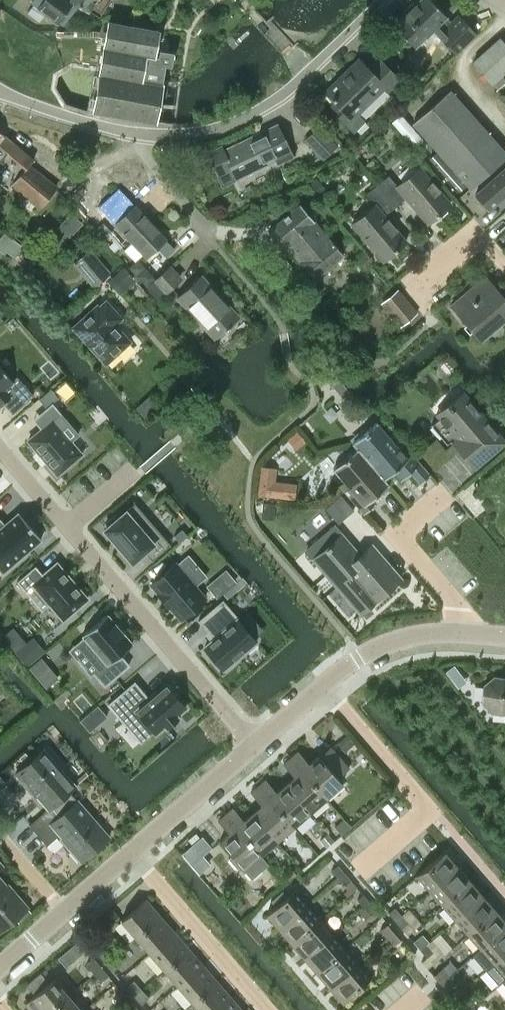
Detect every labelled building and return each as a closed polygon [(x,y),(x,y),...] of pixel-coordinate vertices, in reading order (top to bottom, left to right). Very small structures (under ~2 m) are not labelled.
[(75,6),(67,0),(33,0),(30,3),(61,25),(75,6)] [(88,10),(98,17),(109,0),(72,0),(88,10)] [(447,15),(432,0),(419,0),(393,25),(414,47),(433,29),(438,34),(437,35),(455,53),(476,32),(458,13),(449,22),(444,18),(447,15)] [(154,47),(157,29),(107,20),(92,110),(154,121),(164,64),(170,65),(173,51),(154,47)] [(504,70),(504,44),(500,38),(472,62),(491,83),(502,74),(501,73),(504,70)] [(386,90),(398,78),(377,57),(366,68),(358,59),(325,92),(343,110),(337,116),(352,132),(364,121),(355,112),(382,86),(386,90)] [(504,81),(504,78),(502,74),(491,83),(496,89),(504,81)] [(504,155),(504,153),(449,90),(412,122),(436,150),(428,157),(458,190),(466,183),(469,187),(504,155)] [(419,97),(406,107),(410,112),(423,101),(419,97)] [(276,163),(292,156),(277,124),(222,150),(220,146),(206,153),(216,175),(230,169),(234,179),(275,160),(276,163)] [(321,159),(335,146),(318,127),(304,140),(321,159)] [(33,160),(0,132),(0,184),(6,189),(11,184),(38,207),(55,187),(29,164),(33,160)] [(426,222),(450,203),(419,166),(397,185),(388,174),(376,184),(395,206),(405,197),(426,222)] [(504,192),(504,166),(475,193),(488,207),(504,192)] [(309,183),(319,195),(325,189),(316,178),(309,183)] [(384,214),(395,206),(376,184),(366,193),(374,204),(352,223),(383,259),(406,240),(384,214)] [(134,204),(133,204),(119,190),(111,198),(125,213),(114,223),(130,240),(150,221),(134,204)] [(75,206),(86,203),(83,192),(72,195),(75,206)] [(474,198),(469,192),(460,200),(465,206),(474,198)] [(315,279),(343,254),(299,203),(271,228),(315,279)] [(60,223),(56,228),(67,238),(81,223),(69,212),(59,222),(60,223)] [(165,239),(166,238),(150,221),(130,240),(132,241),(124,248),(131,256),(138,257),(142,253),(146,257),(156,247),(165,256),(174,248),(165,239)] [(95,286),(110,273),(88,248),(73,261),(95,286)] [(363,250),(357,256),(365,265),(371,259),(363,250)] [(131,276),(123,267),(107,281),(116,291),(131,276)] [(145,267),(137,275),(146,284),(154,276),(145,267)] [(154,280),(146,287),(150,292),(156,299),(162,294),(165,291),(179,279),(168,267),(154,280)] [(215,337),(237,316),(200,275),(178,296),(215,337)] [(486,292),(478,283),(452,305),(467,323),(475,316),(488,331),(504,317),(504,302),(492,287),(486,292)] [(401,325),(417,311),(397,288),(381,302),(401,325)] [(114,324),(121,318),(106,302),(99,308),(97,306),(74,327),(95,351),(95,355),(99,359),(102,359),(106,363),(129,342),(114,324)] [(3,401),(13,412),(32,395),(0,358),(0,404),(3,401)] [(337,378),(331,384),(340,394),(347,388),(343,384),(337,378)] [(50,389),(38,399),(46,408),(58,398),(50,389)] [(504,442),(504,441),(463,391),(436,414),(439,417),(430,424),(446,443),(451,440),(474,468),(504,442)] [(59,413),(28,440),(58,477),(86,454),(79,445),(83,442),(59,413)] [(411,453),(407,456),(377,421),(351,444),(355,448),(356,448),(383,479),(385,478),(392,471),(400,480),(410,472),(419,483),(429,474),(411,453)] [(297,448),(305,440),(296,430),(288,437),(297,448)] [(385,478),(383,479),(356,448),(355,448),(332,468),(348,486),(343,490),(363,513),(375,503),(371,499),(389,483),(385,478)] [(260,466),(257,495),(281,497),(294,499),(296,484),(282,483),(272,481),(274,468),(260,466)] [(135,491),(93,527),(140,581),(182,545),(179,542),(173,535),(135,491)] [(273,518),(274,503),(262,502),(261,517),(273,518)] [(2,572),(41,539),(17,512),(4,523),(0,518),(0,570),(2,572)] [(401,578),(371,544),(359,554),(333,524),(305,549),(361,613),(401,578)] [(181,528),(173,535),(179,542),(187,535),(181,528)] [(35,564),(16,580),(41,610),(48,604),(62,621),(89,598),(56,559),(42,572),(35,564)] [(174,562),(150,583),(180,618),(204,597),(174,562)] [(225,569),(206,585),(216,597),(222,592),(235,581),(225,569)] [(235,581),(222,592),(227,597),(246,581),(242,576),(241,576),(235,581)] [(222,599),(198,619),(207,630),(205,633),(210,640),(204,645),(224,668),(255,641),(236,618),(237,617),(222,599)] [(108,615),(68,649),(90,675),(93,672),(105,686),(130,664),(120,652),(132,642),(108,615)] [(26,642),(15,651),(26,664),(43,649),(32,637),(26,642)] [(41,657),(29,667),(36,675),(48,665),(41,657)] [(494,675),(483,685),(482,700),(492,711),(504,712),(504,676),(494,675)] [(115,698),(108,704),(123,721),(115,728),(132,748),(154,729),(156,731),(165,723),(166,725),(177,715),(175,714),(184,706),(173,693),(175,692),(169,685),(167,687),(165,685),(149,698),(135,681),(122,692),(115,698)] [(337,742),(344,751),(354,742),(347,734),(337,742)] [(337,777),(348,767),(330,746),(318,756),(317,755),(308,763),(297,750),(290,756),(325,798),(342,783),(337,777)] [(68,790),(74,785),(43,749),(15,773),(27,788),(28,787),(47,808),(28,825),(37,835),(58,816),(50,806),(68,790)] [(309,812),(325,798),(290,756),(283,763),(294,775),(284,783),(309,812)] [(284,783),(276,791),(265,778),(257,785),(292,826),(309,812),(284,783)] [(276,840),(292,826),(257,785),(250,791),(261,804),(252,811),(276,840)] [(80,861),(108,837),(68,790),(50,806),(58,816),(37,835),(46,846),(59,834),(68,845),(67,847),(80,861)] [(252,811),(243,819),(232,807),(224,813),(260,854),(276,840),(252,811)] [(243,869),(260,854),(224,813),(217,819),(228,832),(219,840),(243,869)] [(334,827),(341,834),(350,826),(343,819),(334,827)] [(332,840),(325,832),(320,836),(320,843),(324,848),(332,840)] [(429,890),(457,866),(444,850),(416,875),(429,890)] [(203,873),(213,864),(204,854),(195,862),(203,873)] [(337,877),(344,871),(337,864),(331,869),(337,877)] [(442,905),(470,881),(457,866),(429,890),(442,905)] [(344,885),(351,879),(344,871),(337,877),(344,885)] [(26,907),(14,894),(13,895),(0,880),(0,931),(26,907)] [(454,919),(482,895),(470,881),(442,905),(454,919)] [(293,889),(286,895),(281,889),(269,899),(275,905),(266,913),(278,928),(306,904),(293,889)] [(363,906),(369,900),(363,893),(357,899),(363,906)] [(467,934),(495,909),(482,895),(454,919),(467,934)] [(135,935),(159,914),(145,898),(135,906),(120,918),(135,935)] [(370,915),(377,909),(369,900),(363,906),(370,915)] [(291,943),(319,919),(306,904),(278,928),(291,943)] [(102,915),(104,916),(110,924),(119,916),(113,908),(111,907),(102,915)] [(395,920),(401,915),(394,907),(388,912),(395,920)] [(504,926),(504,921),(495,909),(467,934),(479,948),(480,948),(504,926)] [(149,952),(173,931),(159,914),(135,935),(149,952)] [(401,928),(408,922),(401,915),(395,920),(401,928)] [(304,957),(332,933),(319,919),(291,943),(304,957)] [(386,937),(395,929),(388,922),(379,930),(386,937)] [(504,952),(504,926),(480,948),(479,948),(472,954),(485,969),(504,952)] [(393,945),(401,937),(395,929),(386,937),(393,945)] [(163,968),(187,947),(173,931),(149,952),(163,968)] [(317,972),(345,948),(332,933),(304,957),(317,972)] [(420,949),(426,944),(419,935),(413,941),(420,949)] [(426,957),(433,951),(426,944),(420,949),(426,957)] [(105,962),(113,955),(105,947),(97,953),(105,962)] [(177,985),(201,963),(187,947),(163,968),(177,985)] [(329,986),(357,962),(345,948),(317,972),(329,986)] [(504,978),(504,952),(485,969),(498,984),(501,981),(504,978)] [(113,971),(120,964),(113,955),(105,962),(113,971)] [(93,972),(101,966),(93,957),(85,964),(93,972)] [(343,1001),(370,977),(357,962),(329,986),(343,1001)] [(191,1001),(216,980),(201,963),(177,985),(191,1001)] [(101,981),(108,974),(101,966),(93,972),(101,981)] [(53,977),(45,968),(40,972),(39,971),(25,984),(34,994),(24,1002),(31,1009),(50,1009),(68,994),(53,977)] [(446,977),(445,976),(439,969),(433,975),(440,983),(446,977)] [(445,990),(455,982),(448,974),(445,976),(446,977),(440,983),(445,990)] [(133,995),(141,988),(133,980),(126,986),(133,995)] [(230,996),(216,980),(191,1001),(199,1009),(214,1009),(230,996)] [(141,1003),(148,997),(141,988),(133,995),(141,1003)] [(122,1005),(129,999),(122,990),(114,996),(122,1005)] [(68,994),(50,1009),(81,1009),(68,994)] [(230,996),(214,1009),(242,1009),(230,996)] [(474,1004),(467,996),(458,1004),(463,1009),(468,1009),(473,1006),(472,1005),(474,1004)] [(137,1007),(129,999),(122,1005),(126,1009),(133,1009),(137,1007)]
